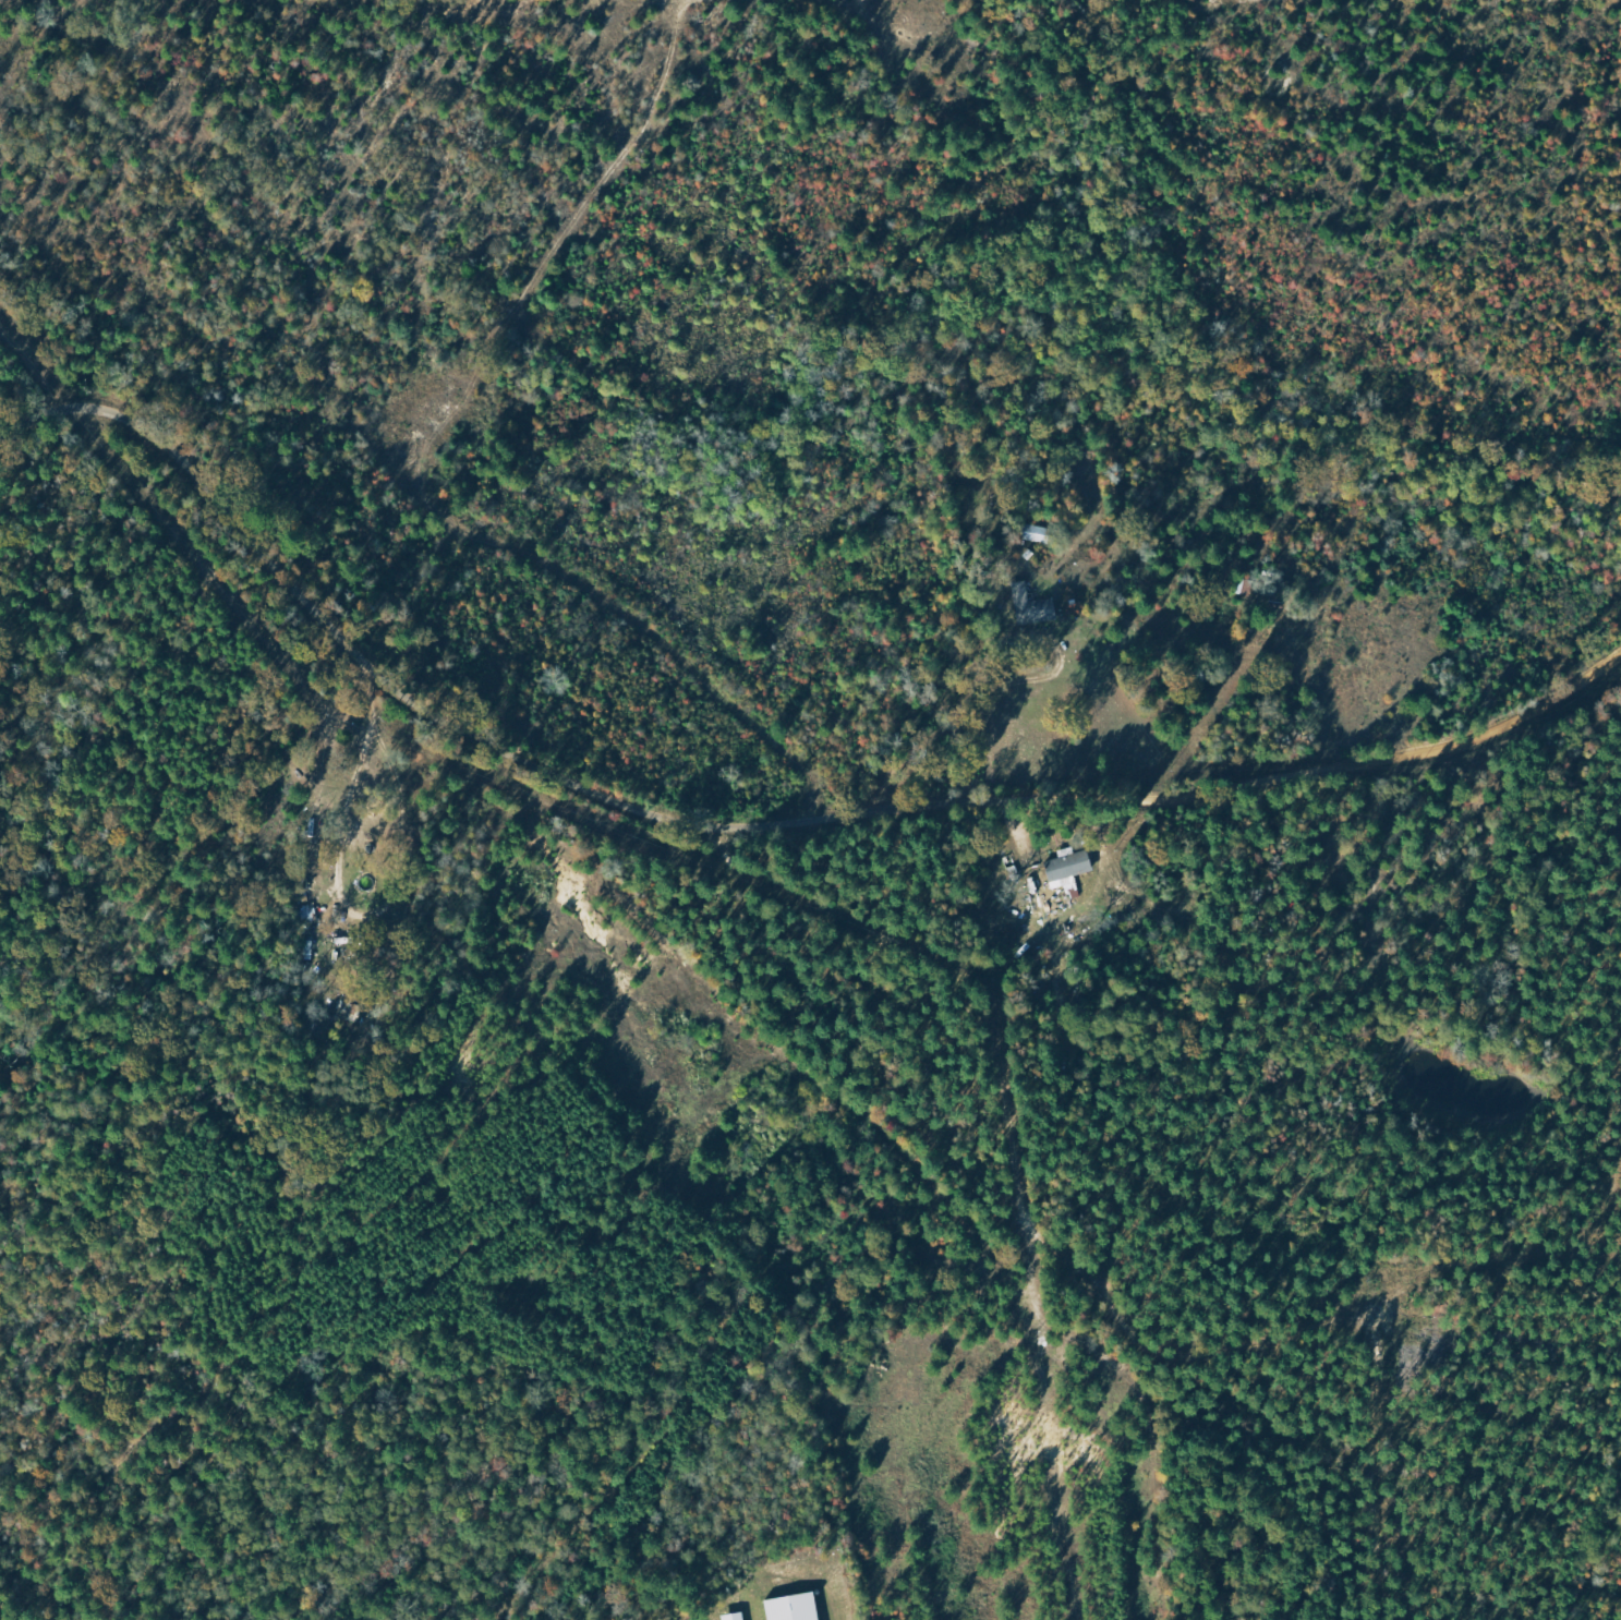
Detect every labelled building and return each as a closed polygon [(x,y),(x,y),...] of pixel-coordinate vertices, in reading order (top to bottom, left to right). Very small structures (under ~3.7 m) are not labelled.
[(1022,539),(1050,545),(1053,530),(1025,524),(1022,539)] [(1059,622),(1056,600),(1031,602),(1029,582),(1015,584),(1019,626),(1059,622)] [(1054,886),(1096,872),(1090,851),(1047,864),(1054,886)] [(771,1619),(822,1619),(818,1593),(768,1601),(771,1619)]
